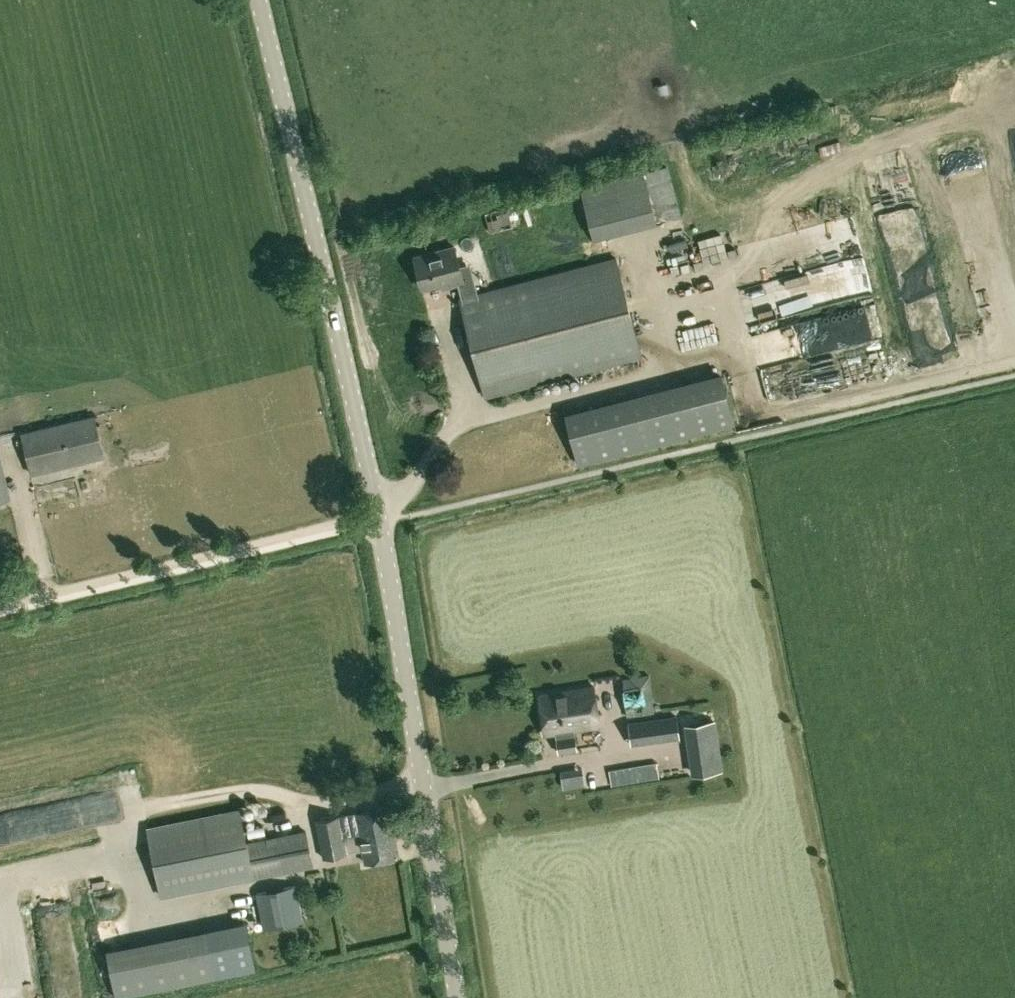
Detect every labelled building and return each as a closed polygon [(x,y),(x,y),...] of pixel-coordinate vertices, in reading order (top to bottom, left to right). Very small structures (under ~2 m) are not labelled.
[(643,171),(657,221),(681,216),(668,165),(643,171)] [(657,222),(657,221),(643,171),(580,187),(592,240),(657,222)] [(485,212),(490,231),(511,226),(506,206),(485,212)] [(783,211),(763,213),(764,223),(785,220),(783,211)] [(846,249),(856,248),(853,219),(842,220),(846,249)] [(681,240),(661,246),(664,255),(683,250),(681,240)] [(792,260),(821,259),(820,240),(791,241),(792,260)] [(458,282),(461,296),(469,294),(477,292),(469,262),(459,265),(454,246),(413,257),(422,288),(446,281),(447,285),(458,282)] [(711,258),(708,247),(688,251),(691,262),(711,258)] [(461,296),(458,297),(485,398),(642,357),(617,256),(477,292),(469,294),(461,296)] [(898,281),(905,337),(942,332),(937,288),(926,289),(924,278),(898,281)] [(712,284),(696,289),(699,298),(715,294),(712,284)] [(869,295),(744,321),(753,362),(878,335),(869,295)] [(722,376),(566,417),(578,464),(735,423),(722,376)] [(31,474),(105,456),(94,415),(20,432),(31,474)] [(0,449),(0,500),(11,497),(9,487),(0,449)] [(591,663),(616,660),(615,652),(590,655),(591,663)] [(593,674),(617,671),(616,661),(592,664),(593,674)] [(655,714),(650,675),(623,678),(627,717),(655,714)] [(539,693),(545,733),(555,732),(558,753),(578,751),(576,739),(575,728),(599,725),(594,686),(539,693)] [(631,744),(680,738),(676,716),(629,722),(631,744)] [(714,721),(688,724),(695,774),(720,771),(714,721)] [(575,760),(556,765),(560,779),(578,774),(575,760)] [(389,806),(315,820),(322,857),(346,853),(346,852),(362,849),(364,862),(398,855),(389,806)] [(163,896),(313,866),(306,830),(247,842),(240,809),(149,827),(163,896)] [(303,920),(296,884),(255,893),(263,929),(303,920)] [(250,889),(215,897),(222,926),(256,918),(250,889)] [(245,923),(107,951),(116,997),(255,970),(245,923)]
